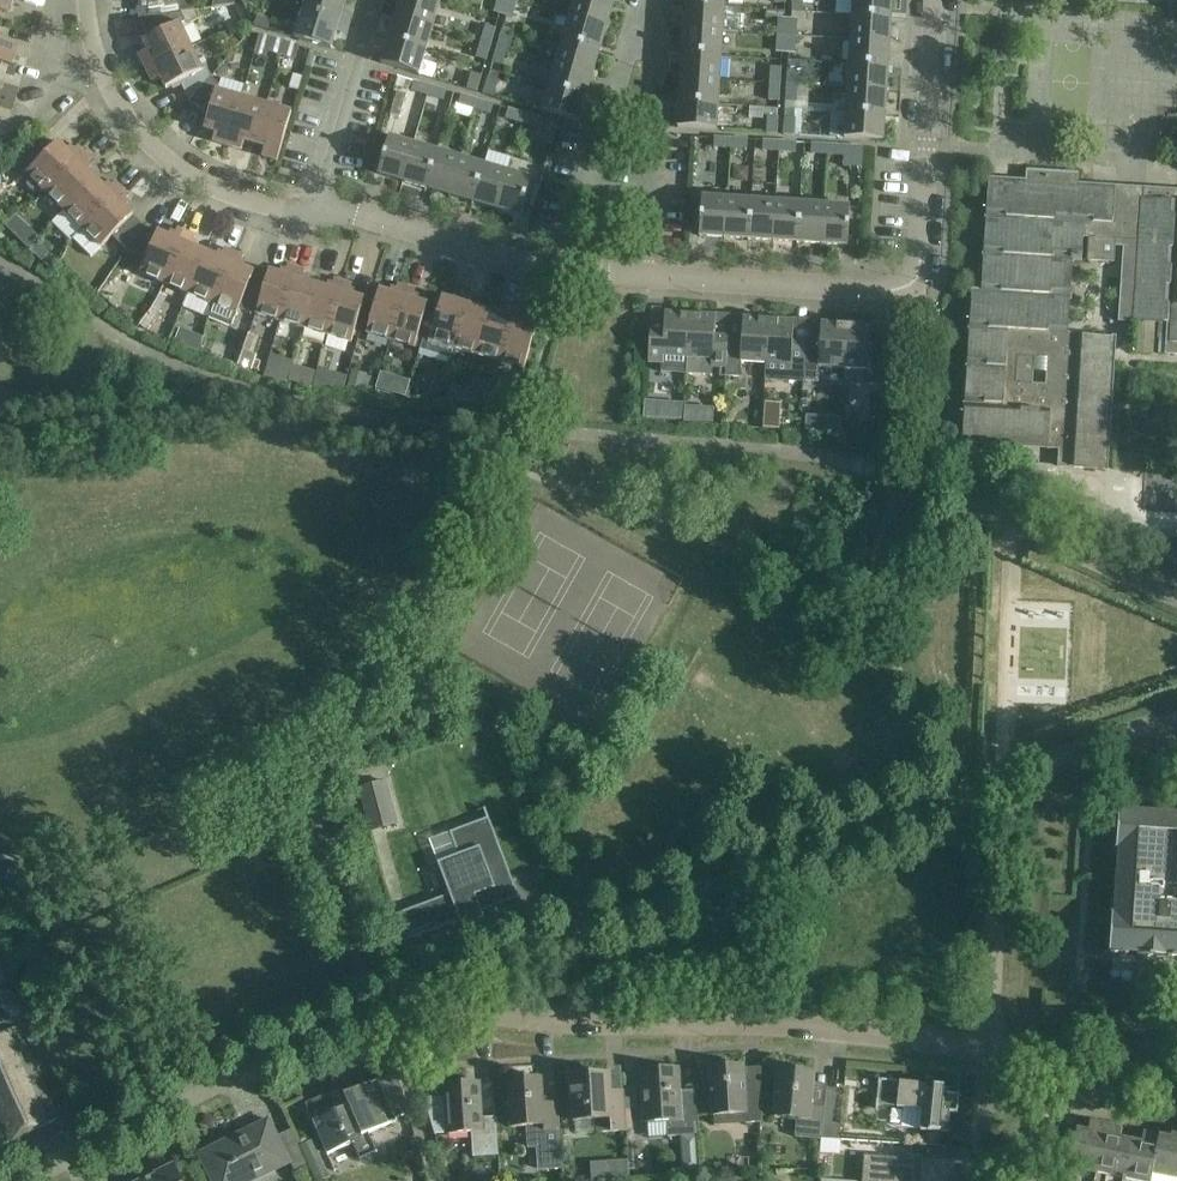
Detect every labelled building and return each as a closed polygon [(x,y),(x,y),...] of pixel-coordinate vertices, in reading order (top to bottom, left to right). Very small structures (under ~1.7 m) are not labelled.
[(8,14),(12,0),(0,0),(0,12),(8,14)] [(148,16),(196,10),(195,9),(181,11),(179,1),(177,0),(148,0),(148,16)] [(303,11),(349,24),(352,14),(342,11),(345,0),(306,0),(303,11)] [(426,0),(400,0),(395,16),(432,27),(439,4),(426,0)] [(493,13),(499,14),(503,0),(497,0),(493,13)] [(517,1),(512,0),(511,0),(506,16),(512,18),(517,1)] [(600,0),(573,0),(569,16),(607,27),(614,4),(600,0)] [(803,0),(792,0),(792,12),(802,12),(803,0)] [(834,14),(852,15),(891,18),(892,0),(835,0),(834,14)] [(683,29),(722,32),(724,7),(685,5),(683,29)] [(139,55),(145,69),(191,47),(181,24),(186,22),(191,23),(199,19),(196,10),(148,16),(157,34),(142,40),(147,51),(139,55)] [(346,35),(349,24),(303,11),(295,38),(330,49),(335,32),(346,35)] [(891,18),(852,15),(850,40),(889,42),(891,18)] [(270,20),(256,16),(254,26),(267,30),(270,20)] [(395,16),(388,40),(425,51),(432,27),(395,16)] [(569,16),(562,40),(600,51),(607,27),(569,16)] [(777,35),(786,36),(788,18),(778,17),(777,35)] [(786,36),(796,36),(797,18),(791,18),(788,18),(786,36)] [(480,42),(490,45),(495,28),(485,25),(480,42)] [(722,32),(683,29),(682,54),(721,56),(722,32)] [(497,47),(507,49),(512,33),(501,30),(492,62),(497,47)] [(14,54),(17,44),(1,39),(2,35),(0,34),(0,50),(14,54)] [(281,54),(285,42),(259,35),(254,53),(265,56),(267,50),(281,54)] [(777,35),(776,53),(785,53),(786,36),(777,35)] [(786,36),(785,53),(795,54),(796,36),(786,36)] [(418,75),(425,51),(388,40),(381,63),(418,75)] [(562,40),(555,63),(593,74),(600,51),(562,40)] [(889,42),(850,40),(849,64),(888,67),(889,42)] [(299,46),(285,42),(281,54),(295,58),(299,46)] [(490,45),(480,42),(476,57),(486,60),(490,45)] [(191,47),(145,69),(152,82),(161,78),(165,89),(180,82),(189,102),(190,102),(211,77),(207,68),(202,70),(191,47)] [(497,47),(492,62),(502,65),(507,49),(497,47)] [(0,50),(0,61),(11,64),(14,54),(0,50)] [(680,78),(719,81),(721,56),(682,54),(680,78)] [(555,63),(548,87),(586,98),(593,74),(555,63)] [(834,63),(832,88),(847,89),(886,91),(888,67),(849,64),(834,63)] [(770,67),(769,84),(779,84),(781,67),(770,67)] [(787,85),(796,86),(797,68),(788,68),(787,85)] [(481,76),(472,73),(467,89),(476,92),(481,76)] [(395,86),(427,95),(430,86),(398,76),(395,86)] [(211,77),(190,102),(208,114),(204,129),(215,132),(212,142),(227,146),(241,98),(217,90),(219,85),(211,77)] [(497,80),(488,78),(483,94),(492,97),(497,80)] [(718,105),(719,81),(680,78),(679,103),(718,105)] [(779,84),(769,84),(768,101),(778,101),(779,84)] [(795,102),(796,86),(787,85),(786,102),(795,102)] [(430,86),(427,95),(443,100),(446,90),(430,86)] [(578,122),(586,98),(548,87),(541,111),(578,122)] [(886,91),(847,89),(846,113),(884,116),(886,91)] [(390,114),(399,117),(406,95),(397,92),(390,114)] [(474,109),(477,100),(461,95),(458,104),(474,109)] [(266,105),(241,98),(227,146),(241,150),(244,141),(255,144),(266,105)] [(477,100),(474,109),(490,114),(493,104),(477,100)] [(718,105),(679,103),(677,128),(716,130),(718,105)] [(291,113),(266,105),(255,144),(265,147),(262,156),(277,161),(291,113)] [(505,118),(521,123),(524,114),(508,109),(505,118)] [(883,141),(884,116),(846,113),(844,138),(883,141)] [(540,118),(524,114),(521,123),(537,128),(540,118)] [(777,117),(768,117),(767,133),(776,134),(777,117)] [(794,118),(785,118),(784,135),(793,135),(794,118)] [(42,137),(16,164),(28,175),(27,177),(26,179),(26,181),(26,183),(27,185),(28,187),(30,189),(32,191),(35,192),(37,192),(40,192),(42,192),(44,191),(46,193),(85,153),(77,145),(70,153),(58,142),(53,147),(42,137)] [(378,174),(402,181),(413,144),(389,137),(378,174)] [(730,148),(730,138),(714,137),(713,147),(730,148)] [(730,138),(730,148),(747,149),(747,139),(730,138)] [(762,150),(779,151),(780,142),(763,141),(762,150)] [(780,142),(779,151),(795,152),(796,143),(780,142)] [(413,144),(402,181),(426,188),(436,151),(413,144)] [(811,153),(828,154),(829,145),(812,144),(811,153)] [(863,147),(829,145),(828,154),(844,155),(844,167),(861,168),(863,147)] [(436,151),(426,188),(449,195),(460,158),(436,151)] [(85,153),(46,193),(64,211),(95,179),(84,167),(92,160),(85,153)] [(473,202),(483,165),(460,158),(449,195),(473,202)] [(507,172),(483,165),(473,202),(496,209),(507,172)] [(971,294),(972,294),(963,438),(962,438),(962,442),(1048,448),(1060,449),(1059,467),(1106,470),(1107,449),(1114,347),(1115,345),(1115,338),(1068,335),(1068,333),(1067,333),(1072,263),(1073,260),(1082,261),(1084,238),(1087,238),(1086,261),(1114,263),(1115,247),(1122,247),(1118,321),(1131,321),(1169,324),(1166,354),(1176,355),(1176,202),(1146,200),(1114,198),(1115,188),(1077,185),(1078,173),(1025,170),(1025,182),(988,179),(988,183),(989,183),(981,291),(972,291),(971,294)] [(531,179),(507,172),(496,209),(520,216),(531,179)] [(95,179),(64,211),(83,229),(122,189),(115,182),(107,190),(95,179)] [(92,257),(113,236),(128,250),(143,227),(132,216),(133,215),(121,203),(129,196),(122,189),(108,203),(83,229),(73,239),(92,257)] [(699,236),(724,238),(726,199),(701,197),(699,236)] [(724,238),(748,239),(751,200),(726,199),(724,238)] [(776,202),(751,200),(748,239),(773,241),(776,202)] [(798,243),(800,204),(776,202),(773,241),(798,243)] [(822,244),(825,205),(800,204),(798,243),(822,244)] [(850,207),(825,205),(822,244),(847,246),(850,207)] [(143,227),(128,250),(146,259),(140,273),(164,284),(186,232),(177,228),(172,238),(157,232),(157,233),(143,227)] [(164,284),(188,294),(206,252),(191,246),(195,236),(186,232),(164,284)] [(37,241),(29,249),(41,261),(50,253),(37,241)] [(183,307),(206,317),(234,252),(224,248),(220,258),(206,252),(188,294),(183,307)] [(239,309),(255,314),(261,296),(246,291),(254,272),(239,266),(243,256),(234,252),(206,317),(231,327),(239,309)] [(261,296),(255,314),(281,322),(296,268),(287,265),(284,275),(269,271),(266,280),(261,296)] [(281,322),(304,328),(316,285),(302,281),(305,270),(296,268),(281,322)] [(316,285),(304,328),(327,335),(343,281),(334,279),(331,289),(316,285)] [(109,280),(98,292),(110,301),(120,289),(109,280)] [(352,284),(343,281),(327,335),(351,342),(357,322),(364,299),(349,295),(352,284)] [(365,333),(390,341),(406,287),(397,284),(394,295),(379,290),(372,313),(365,333)] [(433,306),(427,304),(412,300),(415,289),(406,287),(390,341),(414,348),(420,350),(433,306)] [(433,306),(420,350),(418,356),(448,365),(450,359),(453,348),(469,294),(460,291),(457,302),(442,297),(438,308),(433,306)] [(453,348),(477,355),(489,311),(475,307),(478,296),(469,294),(453,348)] [(477,355),(500,362),(516,308),(507,305),(504,316),(489,311),(477,355)] [(525,310),(516,308),(500,362),(524,369),(530,348),(537,325),(522,321),(525,310)] [(687,373),(690,315),(665,313),(663,334),(650,333),(648,363),(663,364),(662,372),(687,373)] [(690,315),(687,373),(711,375),(711,367),(726,368),(728,338),(714,338),(715,316),(690,315)] [(728,338),(726,368),(726,376),(741,377),(741,362),(766,363),(768,320),(743,318),(741,339),(728,338)] [(768,320),(766,363),(765,378),(804,381),(806,338),(806,343),(792,343),(794,321),(768,320)] [(806,338),(804,381),(819,382),(820,367),(844,368),(846,325),(821,323),(820,339),(806,338)] [(872,326),(846,325),(844,368),(868,370),(867,385),(881,386),(884,348),(870,348),(872,326)] [(190,336),(180,331),(175,342),(185,346),(190,336)] [(239,361),(238,367),(252,371),(257,355),(251,353),(254,344),(246,341),(239,361)] [(273,377),(287,382),(292,366),(278,361),(273,377)] [(319,369),(313,385),(344,387),(347,376),(319,369)] [(366,374),(351,371),(347,388),(361,391),(371,393),(375,378),(366,376),(366,374)] [(427,390),(425,398),(437,399),(438,393),(441,386),(435,384),(427,390)] [(490,395),(466,388),(462,402),(487,404),(490,395)] [(493,392),(490,404),(501,408),(505,396),(493,392)] [(644,400),(643,418),(656,418),(657,401),(644,400)] [(685,406),(684,422),(697,423),(698,407),(685,406)] [(825,416),(825,432),(840,433),(841,417),(825,416)] [(875,419),(869,418),(865,421),(864,426),(867,431),(869,432),(873,432),(877,429),(878,423),(875,419)] [(397,827),(385,783),(358,791),(370,834),(397,827)] [(450,896),(406,911),(415,936),(413,936),(414,938),(471,917),(471,916),(480,913),(482,920),(484,919),(482,912),(519,898),(485,809),(483,809),(486,819),(449,833),(458,855),(437,863),(450,896)] [(1116,848),(1119,849),(1114,914),(1112,914),(1109,952),(1139,954),(1139,956),(1166,958),(1166,955),(1176,956),(1176,815),(1119,811),(1116,848)] [(13,1029),(0,1034),(0,1147),(58,1119),(13,1029)] [(744,1066),(709,1068),(710,1092),(712,1116),(715,1116),(746,1114),(746,1123),(761,1122),(761,1103),(761,1079),(745,1080),(744,1066)] [(821,1138),(826,1090),(825,1090),(825,1091),(826,1092),(824,1107),(810,1106),(813,1073),(779,1069),(774,1117),(797,1119),(795,1137),(821,1140),(821,1138)] [(677,1070),(629,1073),(630,1074),(641,1074),(643,1098),(644,1121),(648,1120),(649,1138),(668,1136),(699,1135),(698,1123),(697,1099),(695,1099),(695,1102),(680,1103),(677,1070)] [(397,1076),(396,1073),(378,1080),(343,1094),(351,1113),(315,1128),(325,1151),(326,1154),(352,1144),(358,1160),(377,1153),(368,1133),(396,1122),(395,1119),(408,1113),(402,1093),(397,1076)] [(610,1093),(608,1074),(570,1077),(572,1101),(573,1121),(596,1120),(597,1133),(627,1131),(625,1115),(624,1091),(622,1091),(623,1092),(610,1093)] [(543,1104),(541,1078),(508,1080),(509,1104),(511,1128),(543,1126),(544,1132),(559,1131),(559,1127),(557,1103),(543,1104)] [(931,1085),(879,1080),(876,1105),(923,1110),(920,1131),(924,1131),(923,1145),(942,1147),(944,1133),(947,1133),(950,1113),(957,1114),(959,1095),(944,1093),(945,1087),(931,1086),(931,1085)] [(482,1118),(479,1082),(444,1084),(445,1097),(424,1098),(435,1135),(471,1133),(473,1157),(498,1155),(496,1117),(482,1118)] [(634,1088),(625,1088),(626,1110),(636,1109),(634,1088)] [(826,1090),(821,1138),(839,1140),(842,1113),(845,1089),(827,1088),(827,1090),(826,1090)] [(268,1119),(199,1154),(212,1180),(253,1180),(290,1163),(294,1171),(307,1165),(293,1133),(292,1130),(277,1137),(268,1119)] [(1096,1172),(1106,1125),(1090,1121),(1088,1132),(1077,1129),(1069,1167),(1096,1172)] [(1096,1172),(1123,1178),(1131,1141),(1120,1139),(1122,1128),(1106,1125),(1096,1172)] [(1153,1174),(1176,1179),(1176,1129),(1172,1128),(1170,1138),(1160,1136),(1152,1174),(1153,1174)] [(1123,1178),(1136,1180),(1151,1180),(1153,1174),(1152,1174),(1160,1136),(1143,1133),(1141,1143),(1131,1141),(1123,1178)] [(691,1154),(683,1164),(683,1173),(701,1172),(700,1153),(691,1154)] [(864,1156),(862,1180),(954,1180),(955,1162),(864,1156)] [(758,1163),(741,1164),(742,1173),(758,1172),(758,1163)] [(616,1165),(617,1180),(622,1180),(629,1180),(628,1165),(616,1165)] [(173,1166),(143,1180),(181,1180),(173,1166)]
